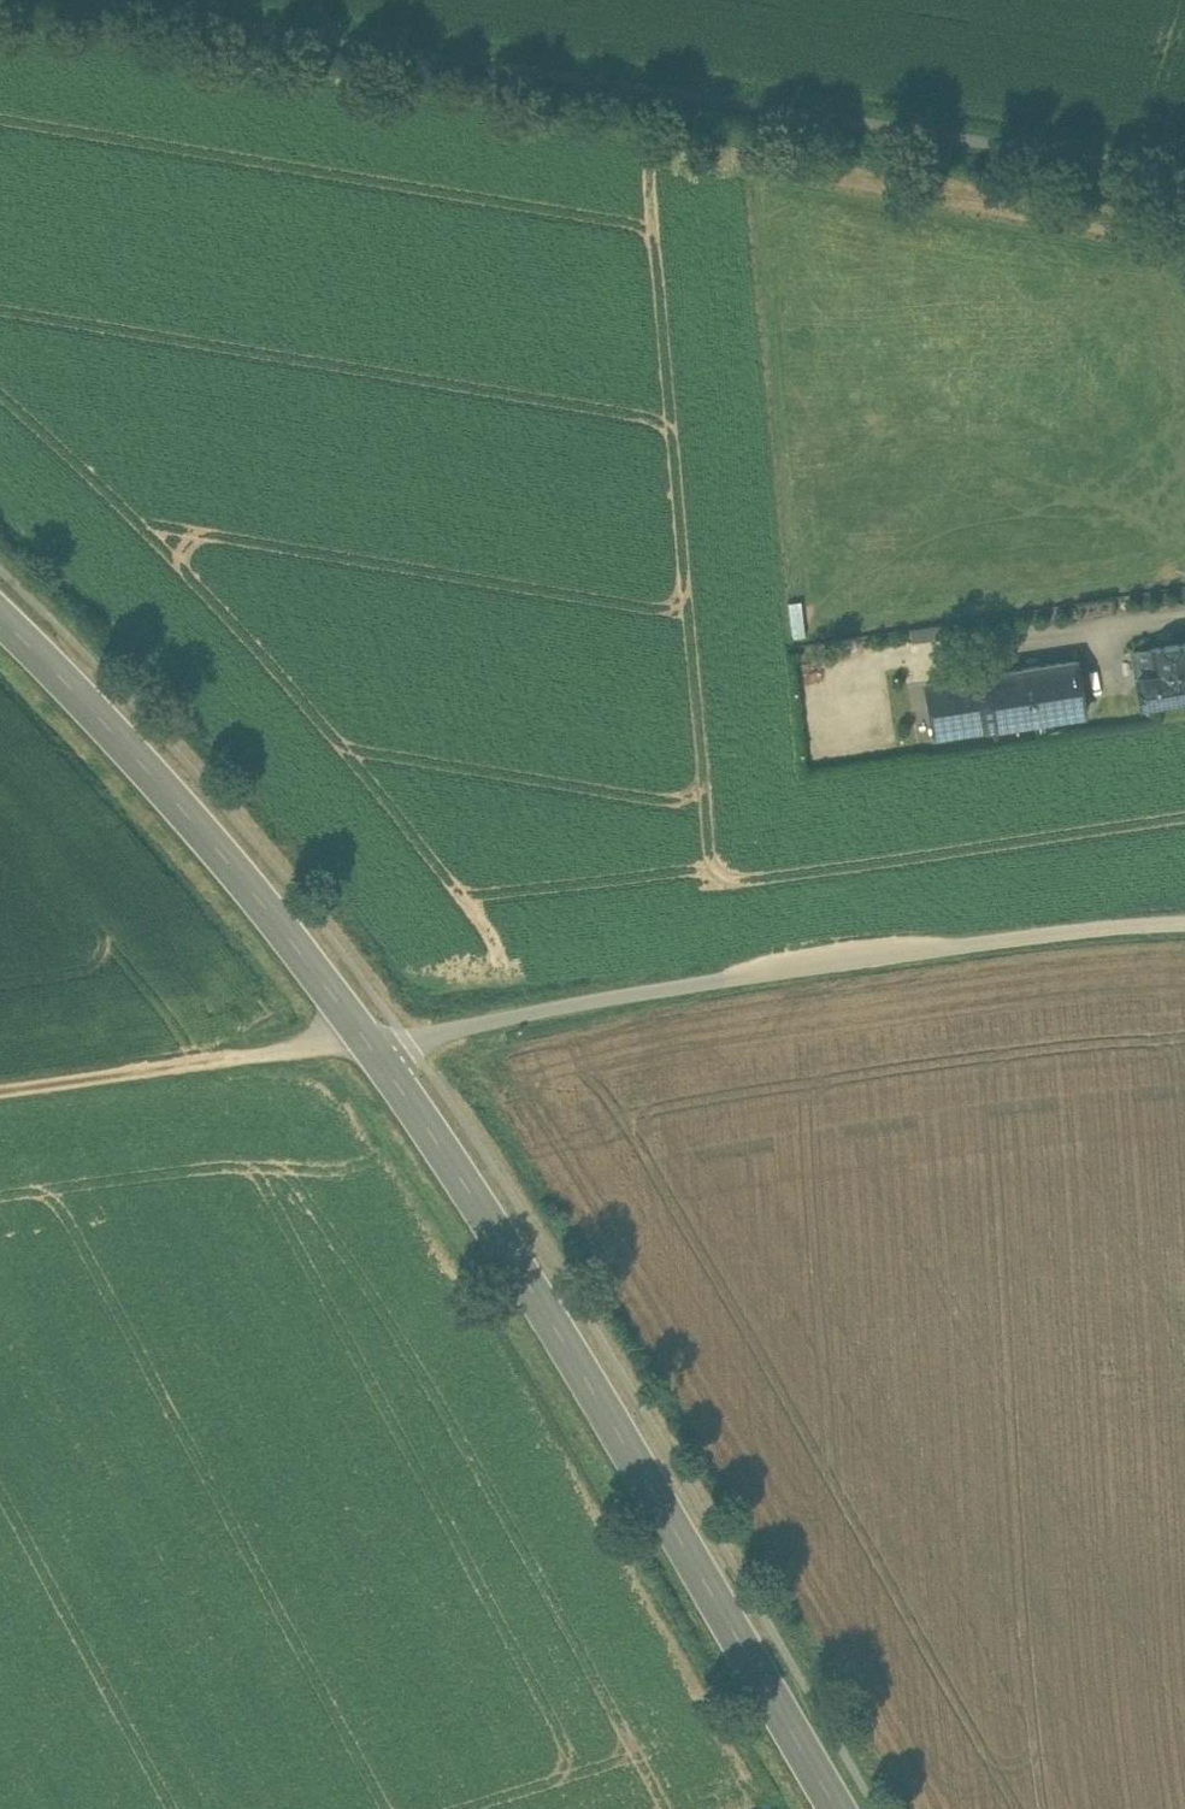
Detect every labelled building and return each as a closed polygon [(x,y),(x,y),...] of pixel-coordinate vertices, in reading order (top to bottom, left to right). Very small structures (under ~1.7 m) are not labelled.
[(801,599),(783,601),(787,636),(805,634),(801,599)] [(949,623),(910,629),(912,642),(951,636),(949,623)] [(1134,651),(1141,702),(1184,695),(1184,643),(1134,651)] [(1033,667),(990,674),(999,726),(1085,712),(1076,660),(1033,667)] [(999,726),(990,674),(927,684),(936,737),(999,726)]
